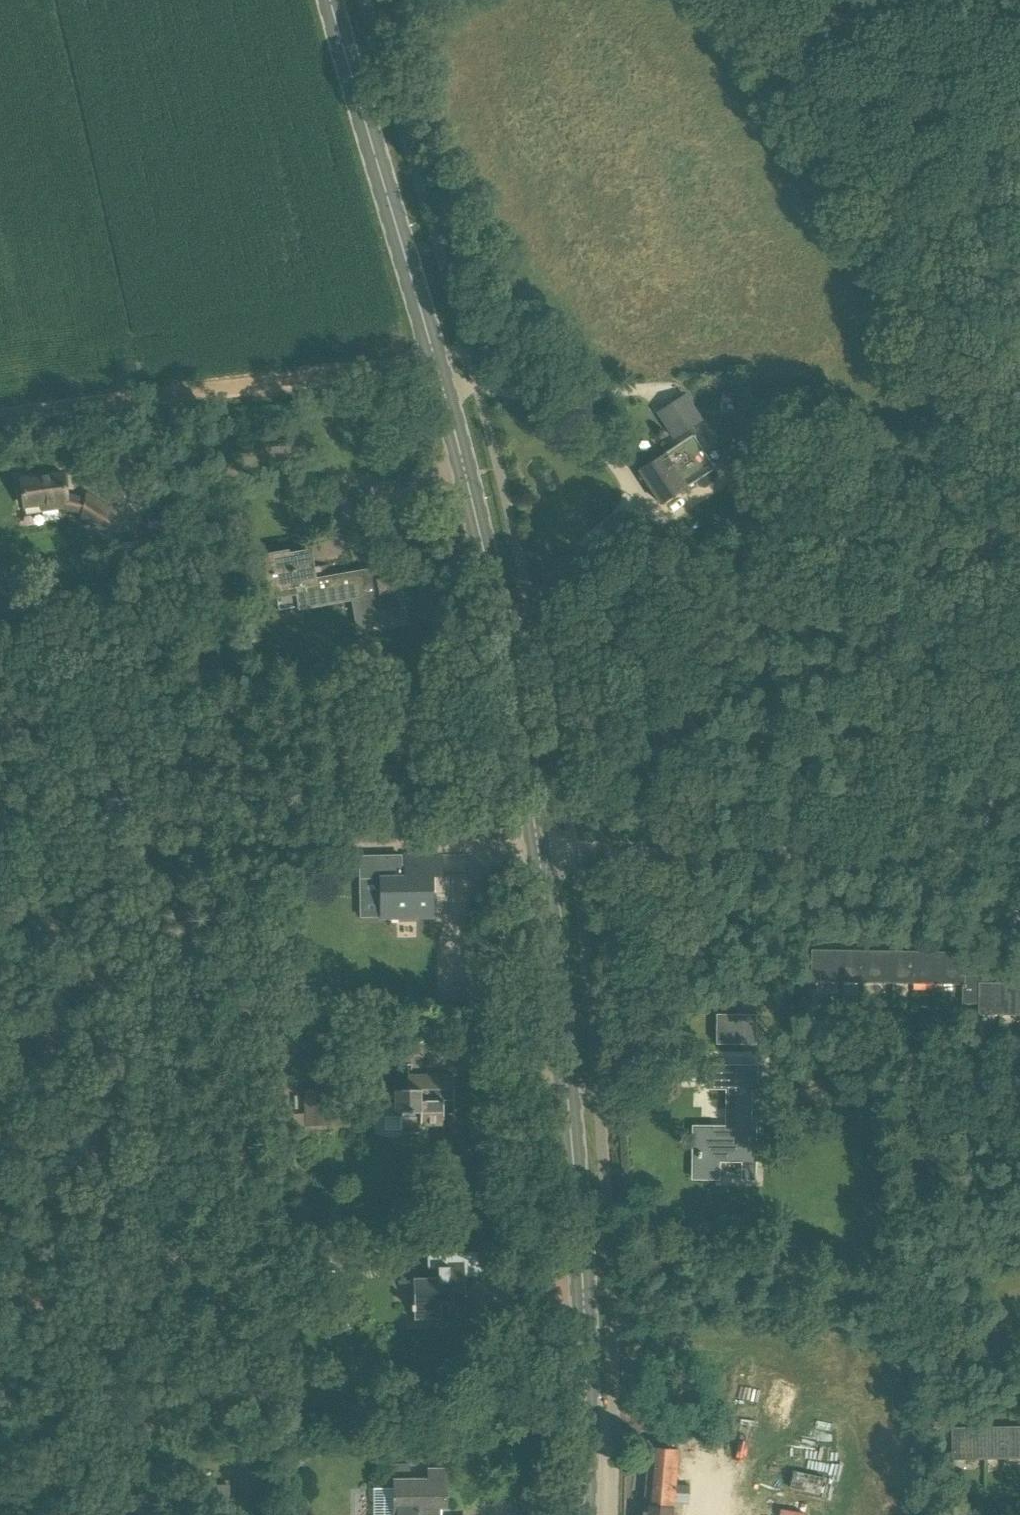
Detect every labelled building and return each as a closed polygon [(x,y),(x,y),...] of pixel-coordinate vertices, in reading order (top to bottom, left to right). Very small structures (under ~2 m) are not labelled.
[(684,393),(654,413),(671,441),(703,421),(684,393)] [(639,459),(637,465),(640,469),(638,471),(659,504),(685,487),(685,488),(697,481),(699,485),(703,486),(713,480),(714,476),(711,471),(714,469),(692,436),(664,454),(657,459),(654,454),(649,453),(639,459)] [(36,459),(36,473),(58,472),(57,458),(36,459)] [(63,473),(20,479),(23,505),(56,500),(57,508),(62,507),(83,512),(86,500),(66,495),(63,473)] [(289,548),(262,553),(270,598),(294,593),(297,610),(351,601),(356,629),(401,621),(392,564),(317,577),(312,547),(289,551),(289,548)] [(404,874),(379,874),(380,916),(431,915),(430,875),(440,875),(440,854),(404,854),(404,874)] [(813,981),(963,983),(963,1003),(981,1004),(981,1014),(1019,1014),(1019,984),(982,984),(982,976),(964,976),(964,953),(813,951),(813,981)] [(716,1014),(716,1044),(755,1044),(756,1015),(716,1014)] [(406,1065),(395,1065),(395,1111),(400,1111),(400,1133),(420,1132),(419,1125),(439,1125),(439,1122),(441,1122),(441,1113),(452,1113),(452,1076),(406,1077),(406,1065)] [(694,1175),(694,1178),(719,1178),(720,1160),(744,1160),(743,1179),(755,1179),(756,1123),(751,1123),(751,1088),(757,1088),(757,1066),(708,1065),(708,1088),(728,1088),(727,1126),(695,1126),(694,1143),(701,1143),(701,1175),(694,1175)] [(329,1087),(302,1087),(303,1125),(330,1125),(329,1087)] [(436,1277),(411,1277),(412,1318),(438,1318),(438,1303),(463,1302),(462,1267),(475,1267),(475,1251),(426,1252),(427,1269),(436,1268),(436,1277)] [(953,1428),(954,1458),(1019,1457),(1019,1427),(953,1428)] [(642,1514),(672,1514),(673,1501),(687,1503),(689,1486),(675,1485),(678,1436),(658,1434),(657,1448),(648,1447),(644,1504),(642,1504),(642,1514)] [(371,1487),(371,1514),(439,1514),(439,1505),(443,1505),(443,1470),(427,1470),(427,1479),(392,1479),(392,1487),(371,1487)] [(793,1470),(789,1487),(818,1493),(822,1476),(793,1470)] [(803,1511),(760,1502),(757,1514),(802,1514),(803,1511)]
